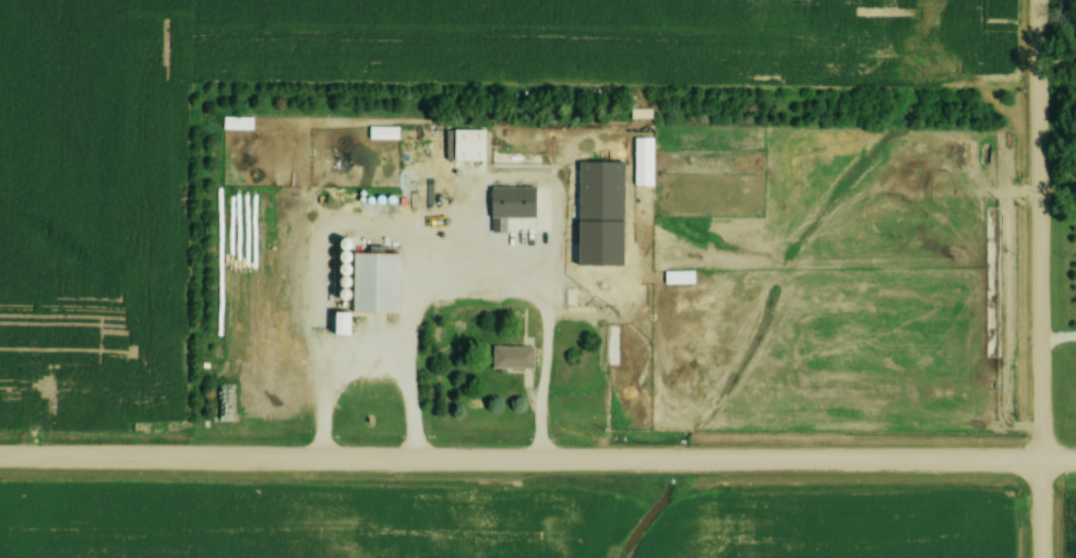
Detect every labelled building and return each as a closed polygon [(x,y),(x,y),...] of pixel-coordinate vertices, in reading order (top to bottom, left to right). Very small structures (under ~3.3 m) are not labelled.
[(250,118),(220,118),(220,132),(250,132),(250,118)] [(396,128),(367,128),(367,141),(396,141),(396,128)] [(638,182),(638,134),(659,134),(658,182),(638,182)] [(494,185),(541,186),(541,214),(493,213),(494,185)] [(602,188),(574,188),(574,257),(602,257),(602,188)] [(358,251),(402,251),(400,305),(357,304),(358,251)] [(691,272),(661,272),(661,286),(691,286),(691,272)] [(531,347),(490,347),(490,370),(531,370),(531,347)]
